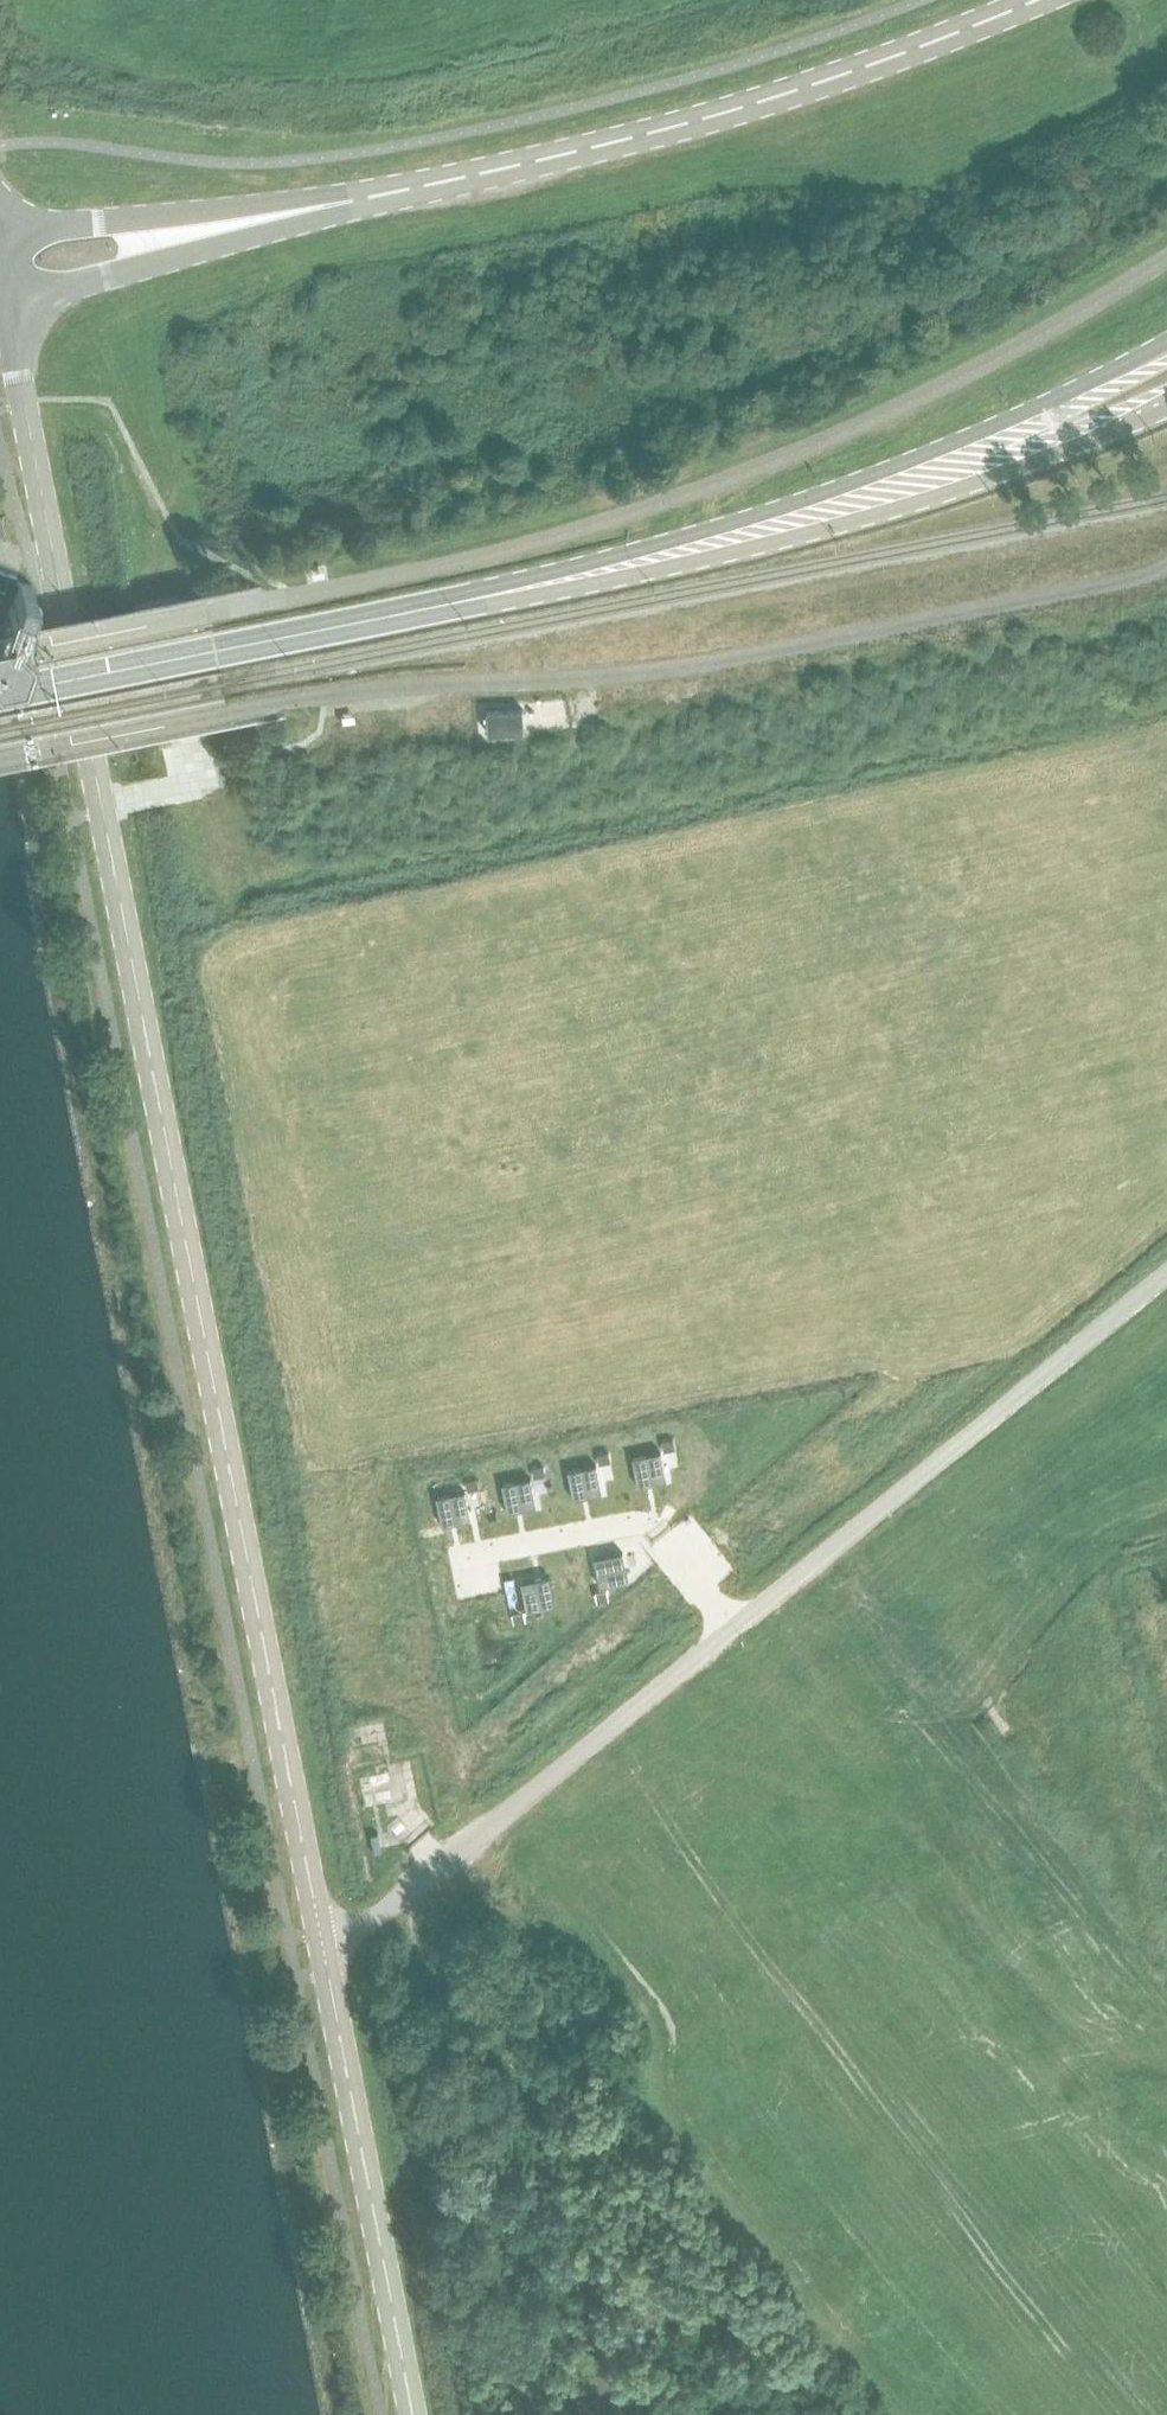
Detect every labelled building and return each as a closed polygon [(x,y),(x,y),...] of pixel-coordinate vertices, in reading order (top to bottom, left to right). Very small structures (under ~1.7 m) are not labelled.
[(0,584),(0,613),(5,615),(3,624),(0,632),(0,691),(19,688),(29,656),(14,640),(18,629),(28,597),(12,592),(13,588),(0,584)] [(523,708),(487,710),(488,721),(488,732),(524,730),(523,708)] [(370,710),(358,710),(359,736),(371,735),(370,710)] [(673,1439),(662,1441),(664,1449),(675,1447),(673,1439)] [(661,1450),(632,1456),(638,1484),(640,1484),(667,1479),(661,1450)] [(609,1451),(598,1454),(600,1462),(610,1460),(609,1451)] [(596,1463),(568,1469),(574,1497),(576,1497),(602,1492),(596,1463)] [(543,1466),(533,1468),(535,1477),(545,1475),(543,1466)] [(531,1476),(502,1482),(508,1511),(510,1510),(536,1505),(531,1476)] [(478,1478),(468,1480),(470,1489),(480,1487),(478,1478)] [(465,1489),(436,1495),(442,1524),(444,1523),(471,1518),(465,1489)] [(623,1551),(594,1556),(600,1585),(629,1579),(623,1551)] [(548,1575),(521,1580),(527,1609),(555,1603),(550,1575),(548,1575)] [(605,1589),(596,1591),(598,1600),(607,1598),(605,1589)] [(523,1610),(513,1612),(515,1621),(525,1619),(523,1610)] [(389,1772),(369,1776),(372,1788),(391,1785),(389,1772)]
